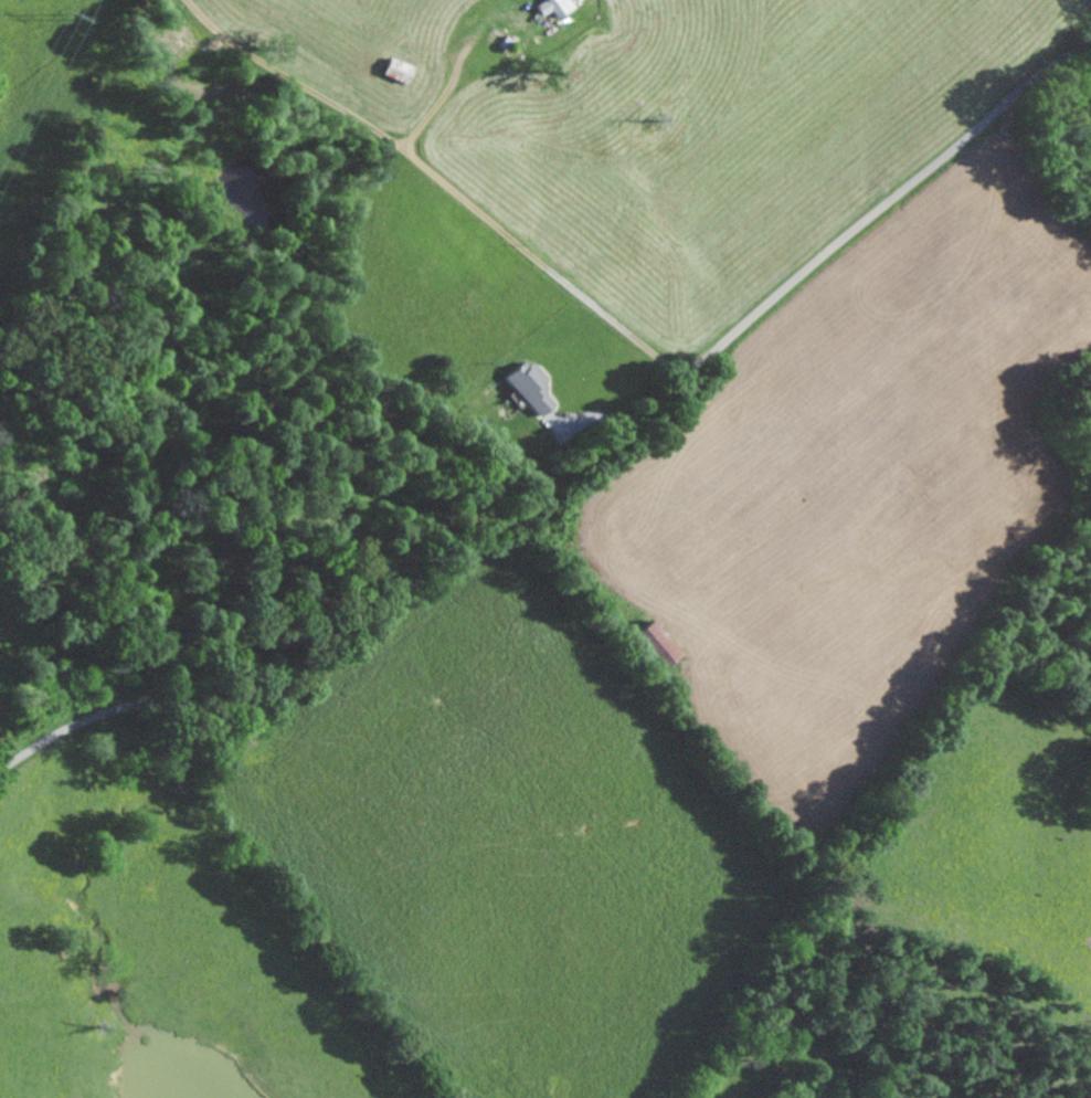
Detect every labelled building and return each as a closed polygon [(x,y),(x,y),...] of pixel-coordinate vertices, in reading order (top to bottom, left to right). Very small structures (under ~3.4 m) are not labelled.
[(555,9),(559,16),(576,9),(572,0),(544,0),(540,2),(545,14),(555,9)] [(412,83),(419,65),(395,57),(389,75),(412,83)] [(511,377),(545,416),(560,403),(544,385),(550,379),(531,359),(511,377)]
